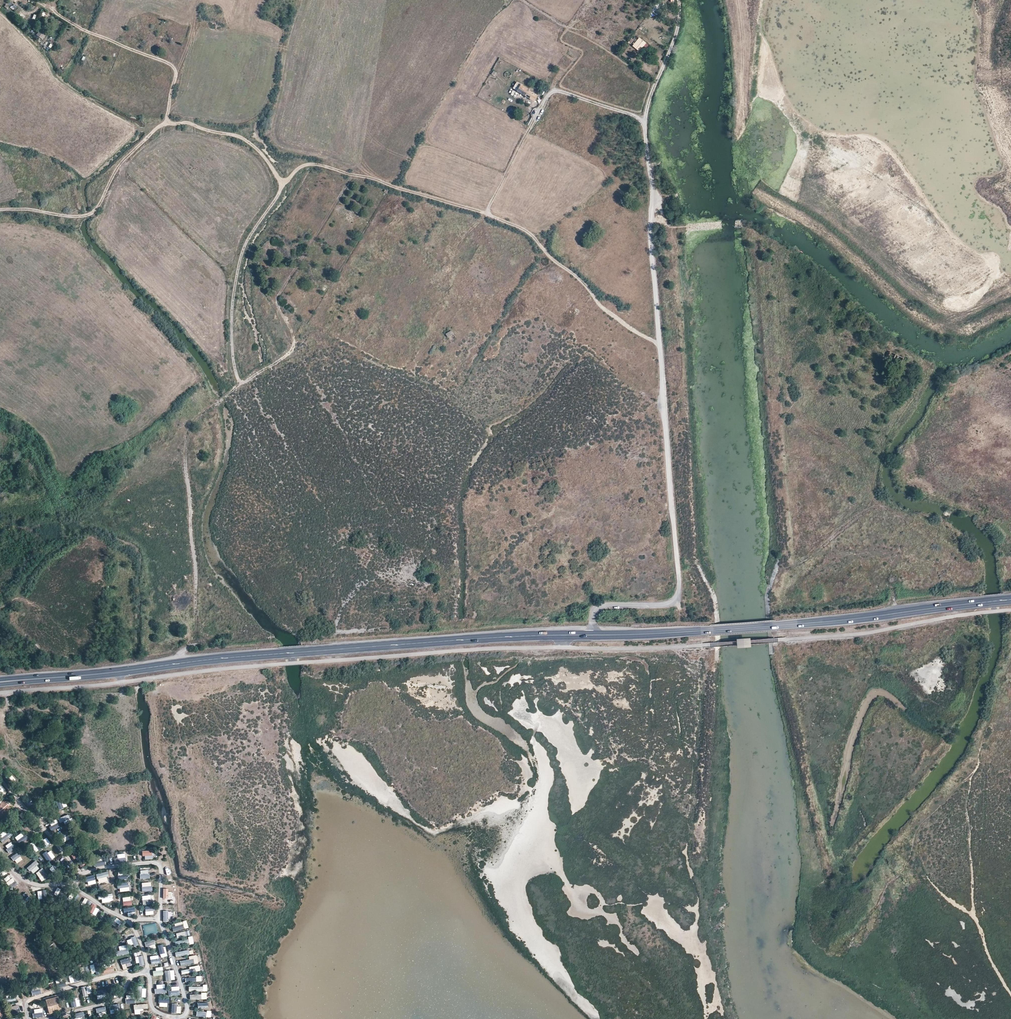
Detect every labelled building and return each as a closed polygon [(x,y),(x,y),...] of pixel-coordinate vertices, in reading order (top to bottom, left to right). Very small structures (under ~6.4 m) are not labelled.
[(40,30),(36,35),(42,40),(46,35),(40,30)] [(634,46),(639,51),(646,43),(640,38),(634,46)] [(535,101),(538,96),(522,86),(519,91),(535,101)] [(892,359),(895,353),(890,350),(887,356),(892,359)] [(895,353),(892,359),(900,364),(904,358),(895,353)] [(56,801),(60,810),(67,807),(63,798),(56,801)] [(11,809),(9,807),(5,802),(4,800),(0,804),(0,818),(11,809)] [(40,807),(34,809),(38,818),(44,816),(40,807)] [(70,814),(59,819),(62,827),(73,821),(70,814)] [(65,832),(61,834),(66,841),(70,839),(65,832)] [(5,850),(11,853),(16,846),(10,842),(5,850)] [(33,842),(30,844),(35,853),(39,850),(33,842)] [(144,860),(153,860),(153,850),(144,851),(144,860)] [(12,856),(16,864),(24,860),(19,852),(12,856)] [(126,854),(116,854),(117,864),(127,863),(126,854)] [(41,868),(35,861),(28,868),(34,874),(41,868)] [(42,882),(49,877),(43,868),(36,873),(42,882)] [(141,879),(150,878),(149,870),(140,870),(141,879)] [(118,871),(119,880),(128,879),(127,871),(118,871)] [(108,872),(97,874),(98,883),(110,882),(108,872)] [(86,878),(88,887),(96,885),(94,876),(86,878)] [(142,883),(143,892),(152,891),(152,882),(142,883)] [(119,883),(119,892),(129,891),(129,883),(119,883)] [(53,887),(51,893),(59,895),(61,890),(53,887)] [(113,894),(99,894),(99,902),(113,901),(113,894)] [(143,905),(151,904),(151,895),(143,896),(143,905)] [(124,906),(132,905),(132,897),(124,897),(124,906)] [(92,904),(88,912),(96,916),(100,908),(92,904)] [(163,911),(163,922),(169,922),(169,916),(172,917),(172,911),(163,911)] [(36,930),(42,926),(37,919),(30,923),(36,930)] [(187,929),(186,922),(176,923),(176,926),(173,927),(173,931),(187,929)] [(145,935),(158,934),(156,923),(143,925),(145,935)] [(136,937),(127,939),(129,947),(139,945),(136,937)] [(154,940),(145,942),(147,948),(156,946),(154,940)] [(158,946),(162,958),(168,956),(164,944),(158,946)] [(117,952),(117,956),(129,954),(128,945),(119,946),(120,952),(117,952)] [(193,948),(175,952),(176,957),(194,954),(193,948)] [(151,964),(161,963),(160,955),(150,956),(151,964)] [(197,955),(189,957),(189,959),(180,961),(181,967),(199,962),(197,955)] [(143,956),(137,958),(139,967),(145,965),(143,956)] [(123,969),(132,967),(130,958),(121,960),(123,969)] [(99,963),(90,965),(92,973),(96,972),(97,975),(102,974),(99,963)] [(114,972),(114,963),(104,964),(104,973),(114,972)] [(157,971),(154,971),(154,976),(164,975),(163,967),(157,968),(157,971)] [(165,972),(167,982),(176,980),(174,971),(165,972)] [(80,980),(77,973),(69,976),(72,983),(80,980)] [(155,994),(166,993),(166,984),(157,985),(157,989),(155,989),(155,994)] [(42,993),(39,986),(31,989),(34,996),(42,993)] [(83,996),(92,994),(91,986),(82,987),(83,996)] [(172,987),(172,991),(169,991),(169,996),(180,995),(180,986),(172,987)] [(146,997),(146,987),(138,987),(138,997),(146,997)] [(108,989),(109,998),(117,998),(117,988),(108,989)] [(135,995),(126,995),(126,1004),(135,1004),(135,995)] [(49,1014),(61,1010),(58,997),(46,1000),(49,1014)] [(72,1008),(80,1006),(79,997),(71,999),(72,1008)] [(111,1014),(121,1012),(118,1003),(109,1006),(111,1014)] [(135,1014),(142,1014),(142,1009),(149,1008),(148,1004),(134,1005),(135,1014)] [(181,1014),(181,1005),(172,1005),(172,1013),(181,1014)] [(106,1007),(97,1008),(99,1017),(107,1015),(106,1007)] [(43,1009),(33,1009),(34,1018),(43,1018),(43,1009)]
